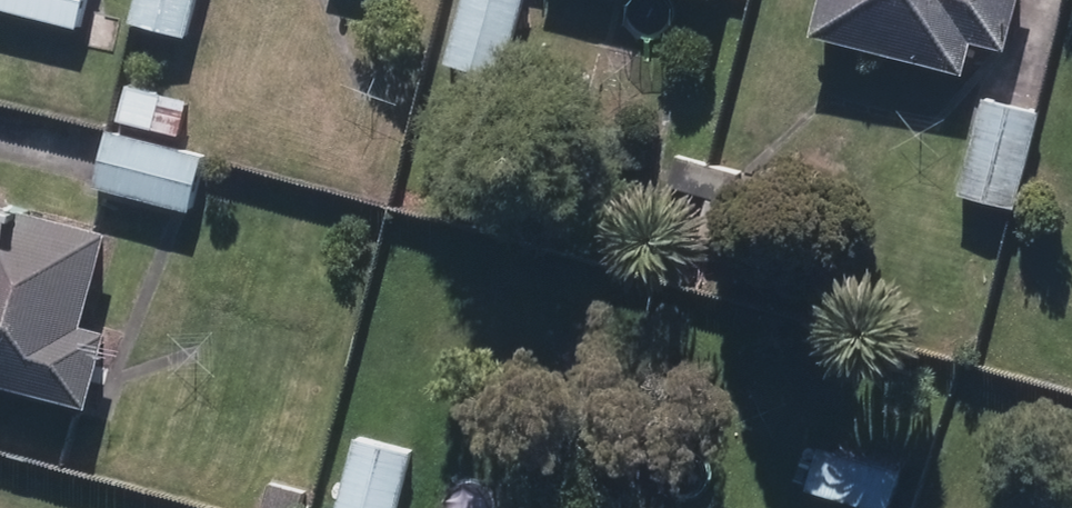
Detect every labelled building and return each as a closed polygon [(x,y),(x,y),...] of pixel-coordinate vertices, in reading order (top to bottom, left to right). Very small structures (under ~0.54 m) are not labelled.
[(72,36),(81,0),(0,0),(0,18),(72,36)] [(179,44),(191,0),(133,0),(125,30),(179,44)] [(498,85),(520,0),(456,0),(438,70),(498,85)] [(954,83),(962,49),(994,57),(1009,0),(815,0),(804,44),(954,83)] [(113,127),(175,142),(184,109),(123,91),(113,127)] [(953,199),(1004,213),(1030,118),(1008,112),(979,105),(953,199)] [(88,193),(186,217),(192,196),(225,205),(232,174),(198,165),(199,162),(102,137),(96,161),(88,193)] [(662,191),(727,206),(734,178),(668,163),(662,191)] [(82,417),(101,341),(77,335),(100,242),(0,217),(0,396),(82,417)] [(404,459),(350,445),(334,507),(392,507),(404,459)] [(812,453),(799,494),(844,507),(882,507),(891,478),(812,453)] [(300,500),(264,491),(260,507),(298,507),(300,500)]
